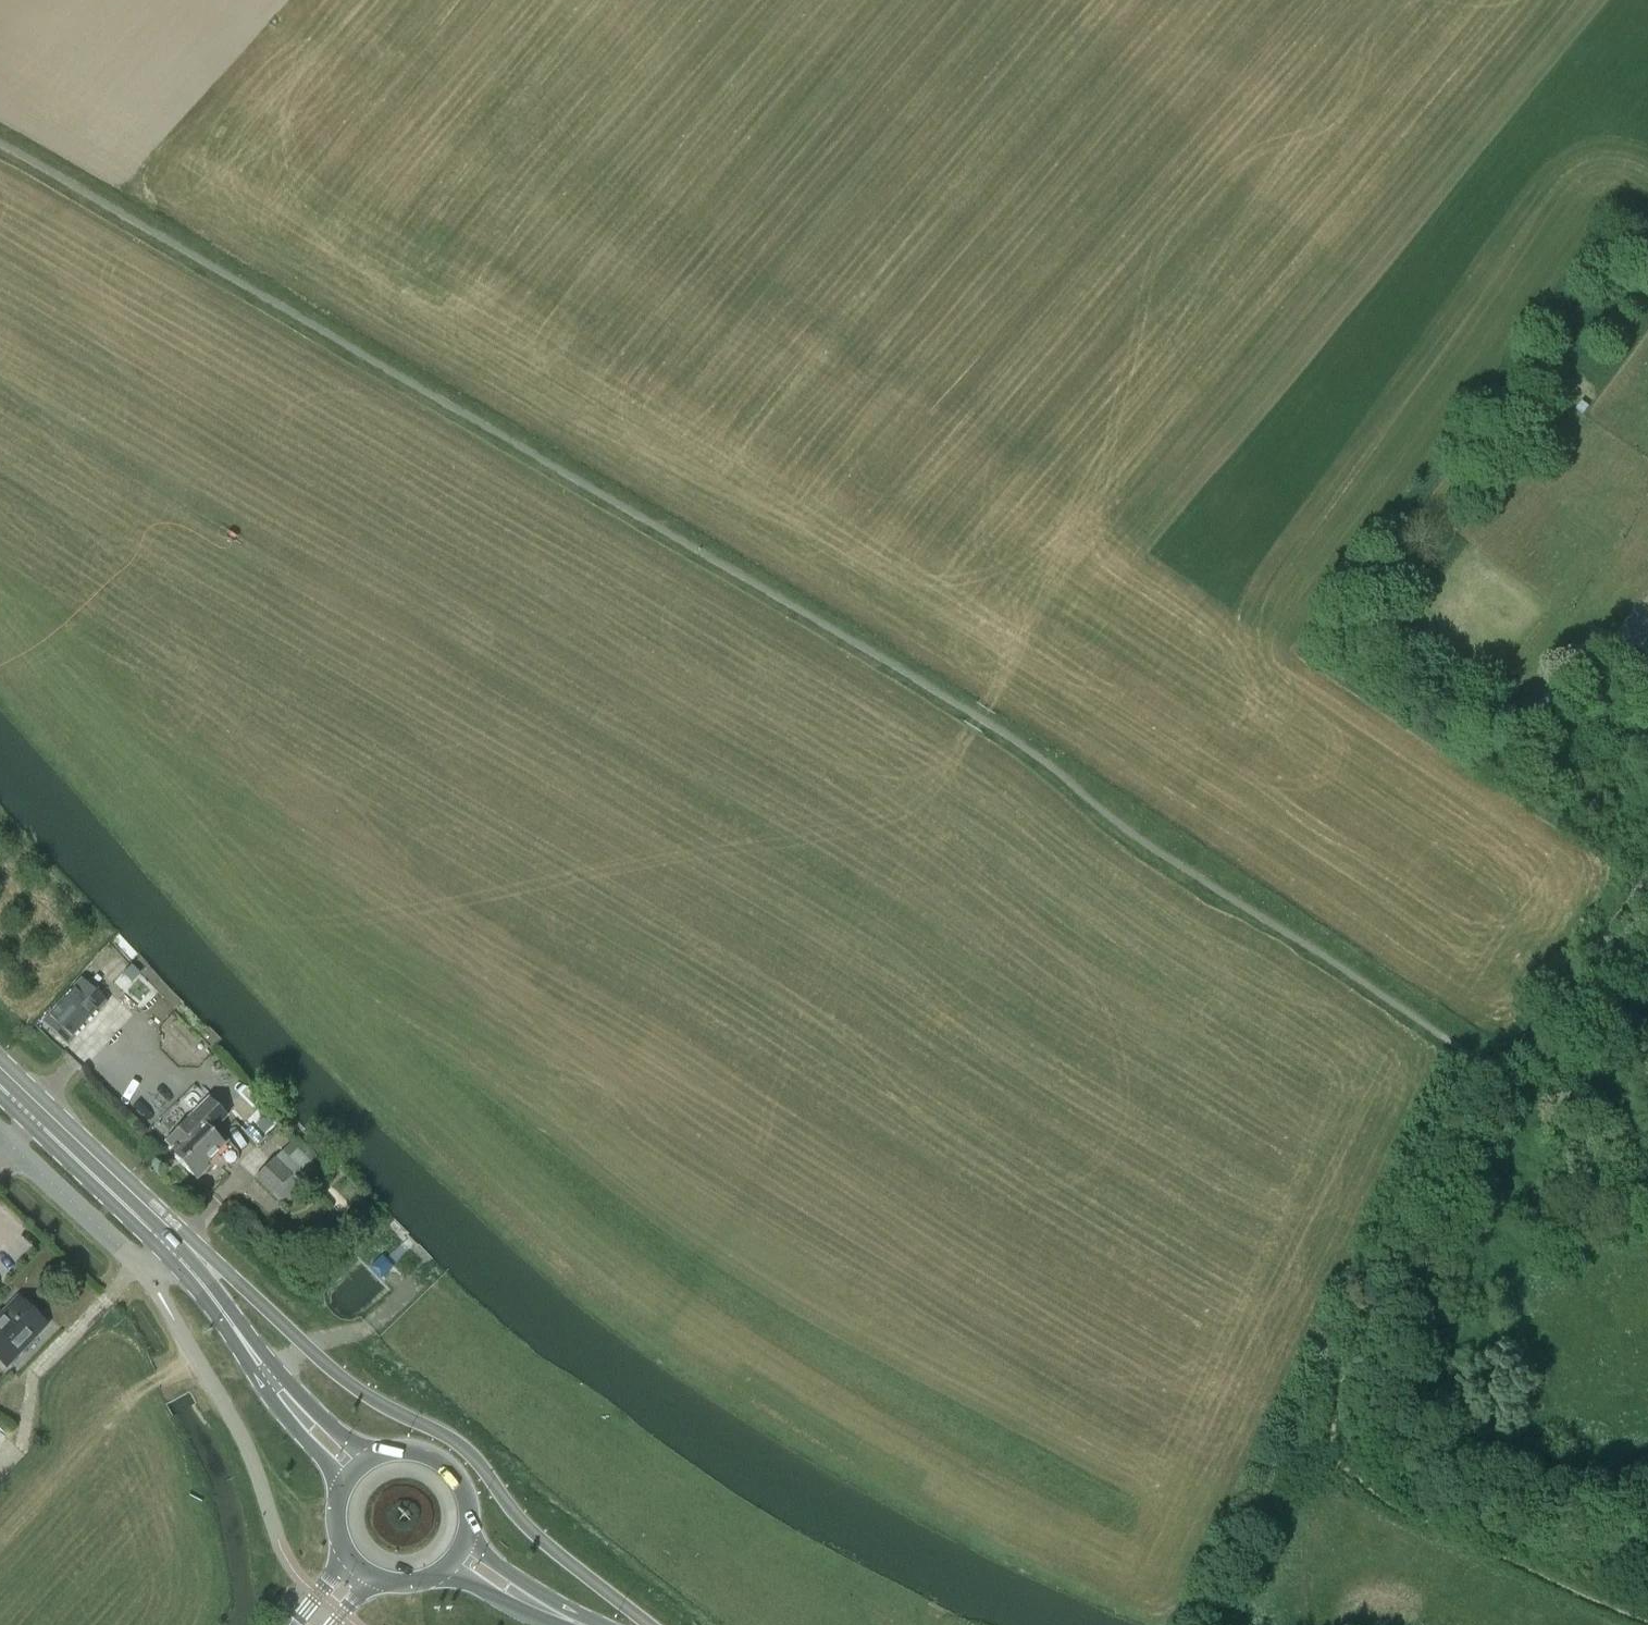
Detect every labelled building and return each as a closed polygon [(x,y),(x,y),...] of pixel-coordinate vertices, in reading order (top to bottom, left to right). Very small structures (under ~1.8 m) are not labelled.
[(1626,638),(1647,654),(1647,622),(1641,617),(1626,638)] [(118,972),(129,961),(115,948),(104,959),(118,972)] [(42,1022),(68,1046),(107,1003),(82,979),(42,1022)] [(170,1153),(180,1163),(211,1132),(227,1117),(212,1102),(193,1122),(189,1118),(165,1142),(173,1150),(170,1153)] [(257,1146),(268,1136),(283,1123),(281,1122),(283,1120),(271,1107),(255,1122),(247,1114),(237,1125),(257,1146)] [(218,1138),(211,1132),(180,1163),(197,1180),(219,1158),(215,1154),(228,1142),(221,1135),(218,1138)] [(283,1204),(310,1177),(309,1177),(325,1162),(301,1136),(276,1159),(275,1159),(256,1178),(275,1196),(283,1204)] [(382,1255),(370,1267),(382,1279),(394,1267),(382,1255)] [(6,1367),(45,1325),(18,1299),(0,1318),(0,1361),(6,1367)]
